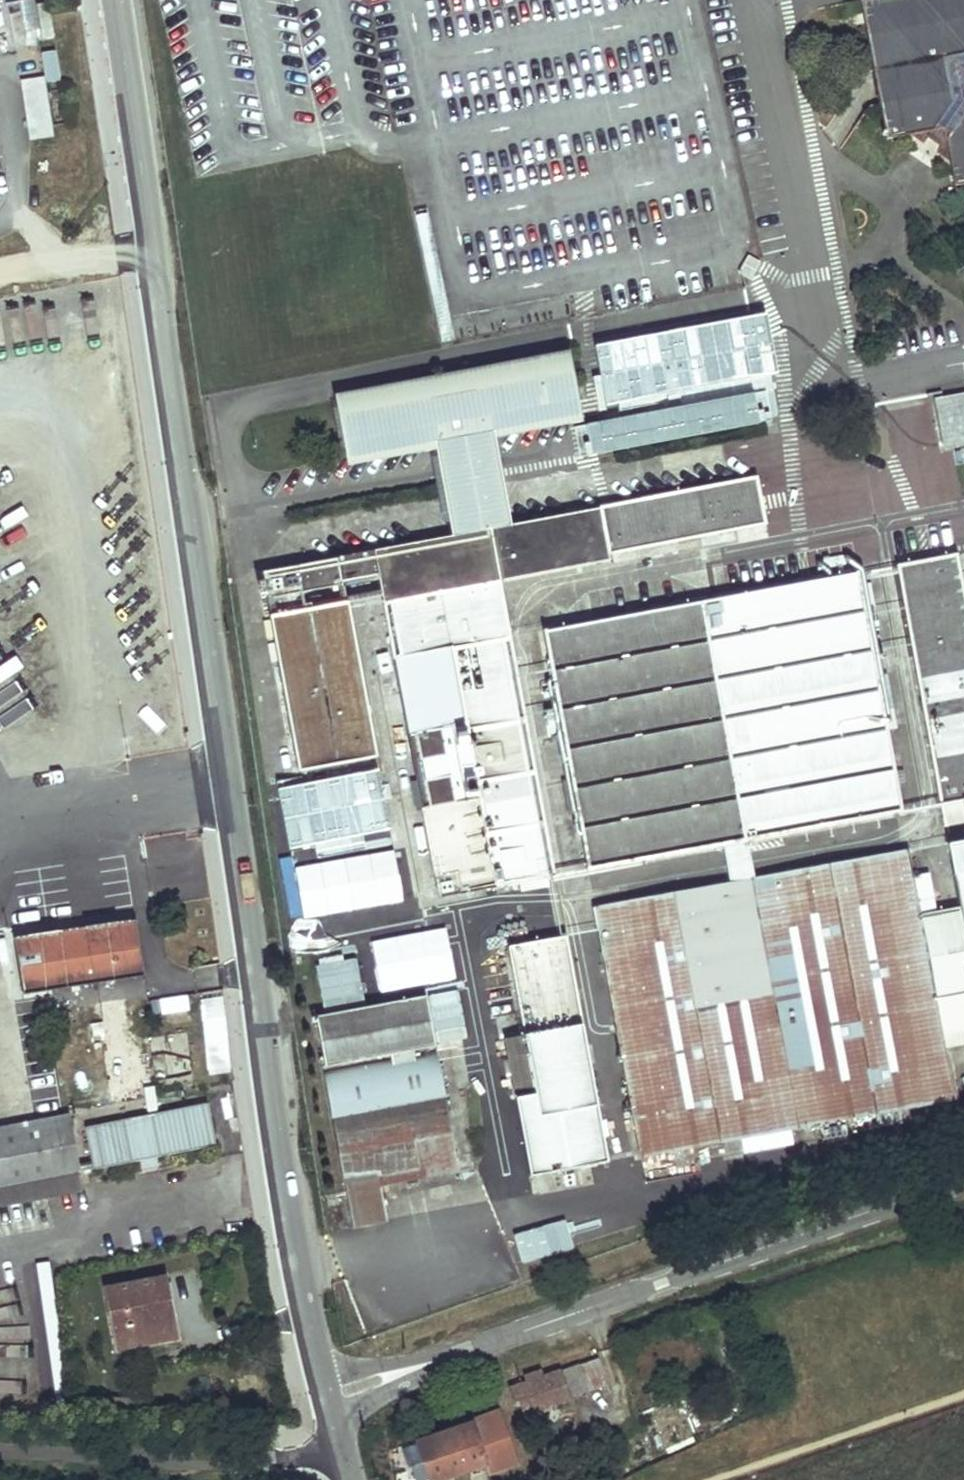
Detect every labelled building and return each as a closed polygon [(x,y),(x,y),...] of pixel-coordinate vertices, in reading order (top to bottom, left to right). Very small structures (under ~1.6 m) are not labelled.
[(858,0),(883,139),(907,134),(949,162),(953,186),(963,184),(963,0),(860,0),(858,0)] [(47,2),(35,4),(38,23),(41,40),(53,38),(49,15),(47,2)] [(22,75),(26,137),(52,135),(47,73),(22,75)] [(456,342),(429,210),(415,213),(442,345),(456,342)] [(568,354),(336,397),(347,457),(434,441),(493,430),(579,413),(568,354)] [(592,451),(765,422),(759,387),(586,416),(592,451)] [(936,399),(945,449),(963,445),(963,394),(936,399)] [(501,474),(493,430),(434,441),(442,485),(501,474)] [(876,497),(880,515),(953,501),(950,484),(919,490),(913,458),(890,462),(892,470),(873,474),(874,483),(891,480),(894,493),(876,497)] [(942,460),(946,489),(960,487),(957,458),(942,460)] [(442,485),(451,536),(511,525),(501,474),(442,485)] [(765,526),(756,479),(511,525),(451,536),(263,571),(264,580),(255,581),(257,590),(266,589),(271,620),(263,621),(265,637),(274,635),(300,772),(377,758),(348,604),(321,608),(317,589),(378,578),(383,605),(390,604),(399,656),(393,657),(399,688),(405,688),(445,896),(548,877),(493,583),(500,582),(608,562),(608,556),(765,526)] [(955,556),(898,567),(945,826),(963,822),(963,601),(955,556)] [(901,812),(857,574),(546,631),(590,869),(901,812)] [(555,876),(500,582),(493,583),(548,877),(555,876)] [(390,604),(383,605),(393,657),(399,656),(390,604)] [(445,896),(405,688),(399,688),(439,897),(445,896)] [(312,828),(339,828),(340,809),(312,808),(312,828)] [(339,840),(349,892),(401,881),(390,830),(339,840)] [(594,910),(646,1185),(699,1175),(694,1148),(823,1124),(826,1143),(846,1139),(843,1121),(876,1115),(900,1110),(956,1100),(947,1050),(963,1047),(963,843),(949,845),(961,909),(921,916),(909,852),(594,910)] [(33,921),(56,918),(54,905),(32,908),(33,921)] [(14,938),(23,995),(142,975),(133,919),(14,938)] [(596,927),(569,931),(574,967),(601,963),(596,927)] [(376,991),(450,977),(441,929),(367,942),(376,991)] [(566,938),(509,947),(516,987),(498,990),(532,1176),(551,1172),(555,1192),(592,1185),(589,1165),(608,1161),(566,938)] [(366,1008),(356,959),(316,966),(324,1016),(317,1017),(326,1067),(387,1056),(388,1061),(323,1073),(351,1229),(385,1223),(377,1180),(457,1165),(437,1055),(416,1059),(414,1050),(435,1046),(426,997),(366,1008)] [(431,996),(441,1045),(464,1041),(455,992),(431,996)] [(106,1098),(128,1092),(122,1071),(100,1077),(106,1098)] [(203,1101),(81,1125),(90,1167),(212,1143),(203,1101)] [(900,1110),(876,1115),(878,1128),(902,1123),(900,1110)] [(77,1175),(67,1116),(0,1129),(0,1190),(77,1175)] [(516,1248),(527,1274),(569,1256),(557,1230),(516,1248)] [(107,1288),(119,1348),(163,1340),(155,1300),(168,1299),(164,1278),(107,1288)] [(155,1300),(163,1340),(176,1337),(168,1299),(155,1300)] [(607,1385),(598,1360),(495,1397),(499,1408),(519,1401),(524,1414),(607,1385)] [(483,1422),(472,1426),(471,1423),(418,1443),(431,1479),(442,1479),(484,1464),(482,1459),(494,1454),(483,1422)] [(510,1449),(503,1427),(492,1431),(499,1453),(510,1449)] [(484,1464),(442,1479),(461,1479),(486,1471),(484,1464)]
